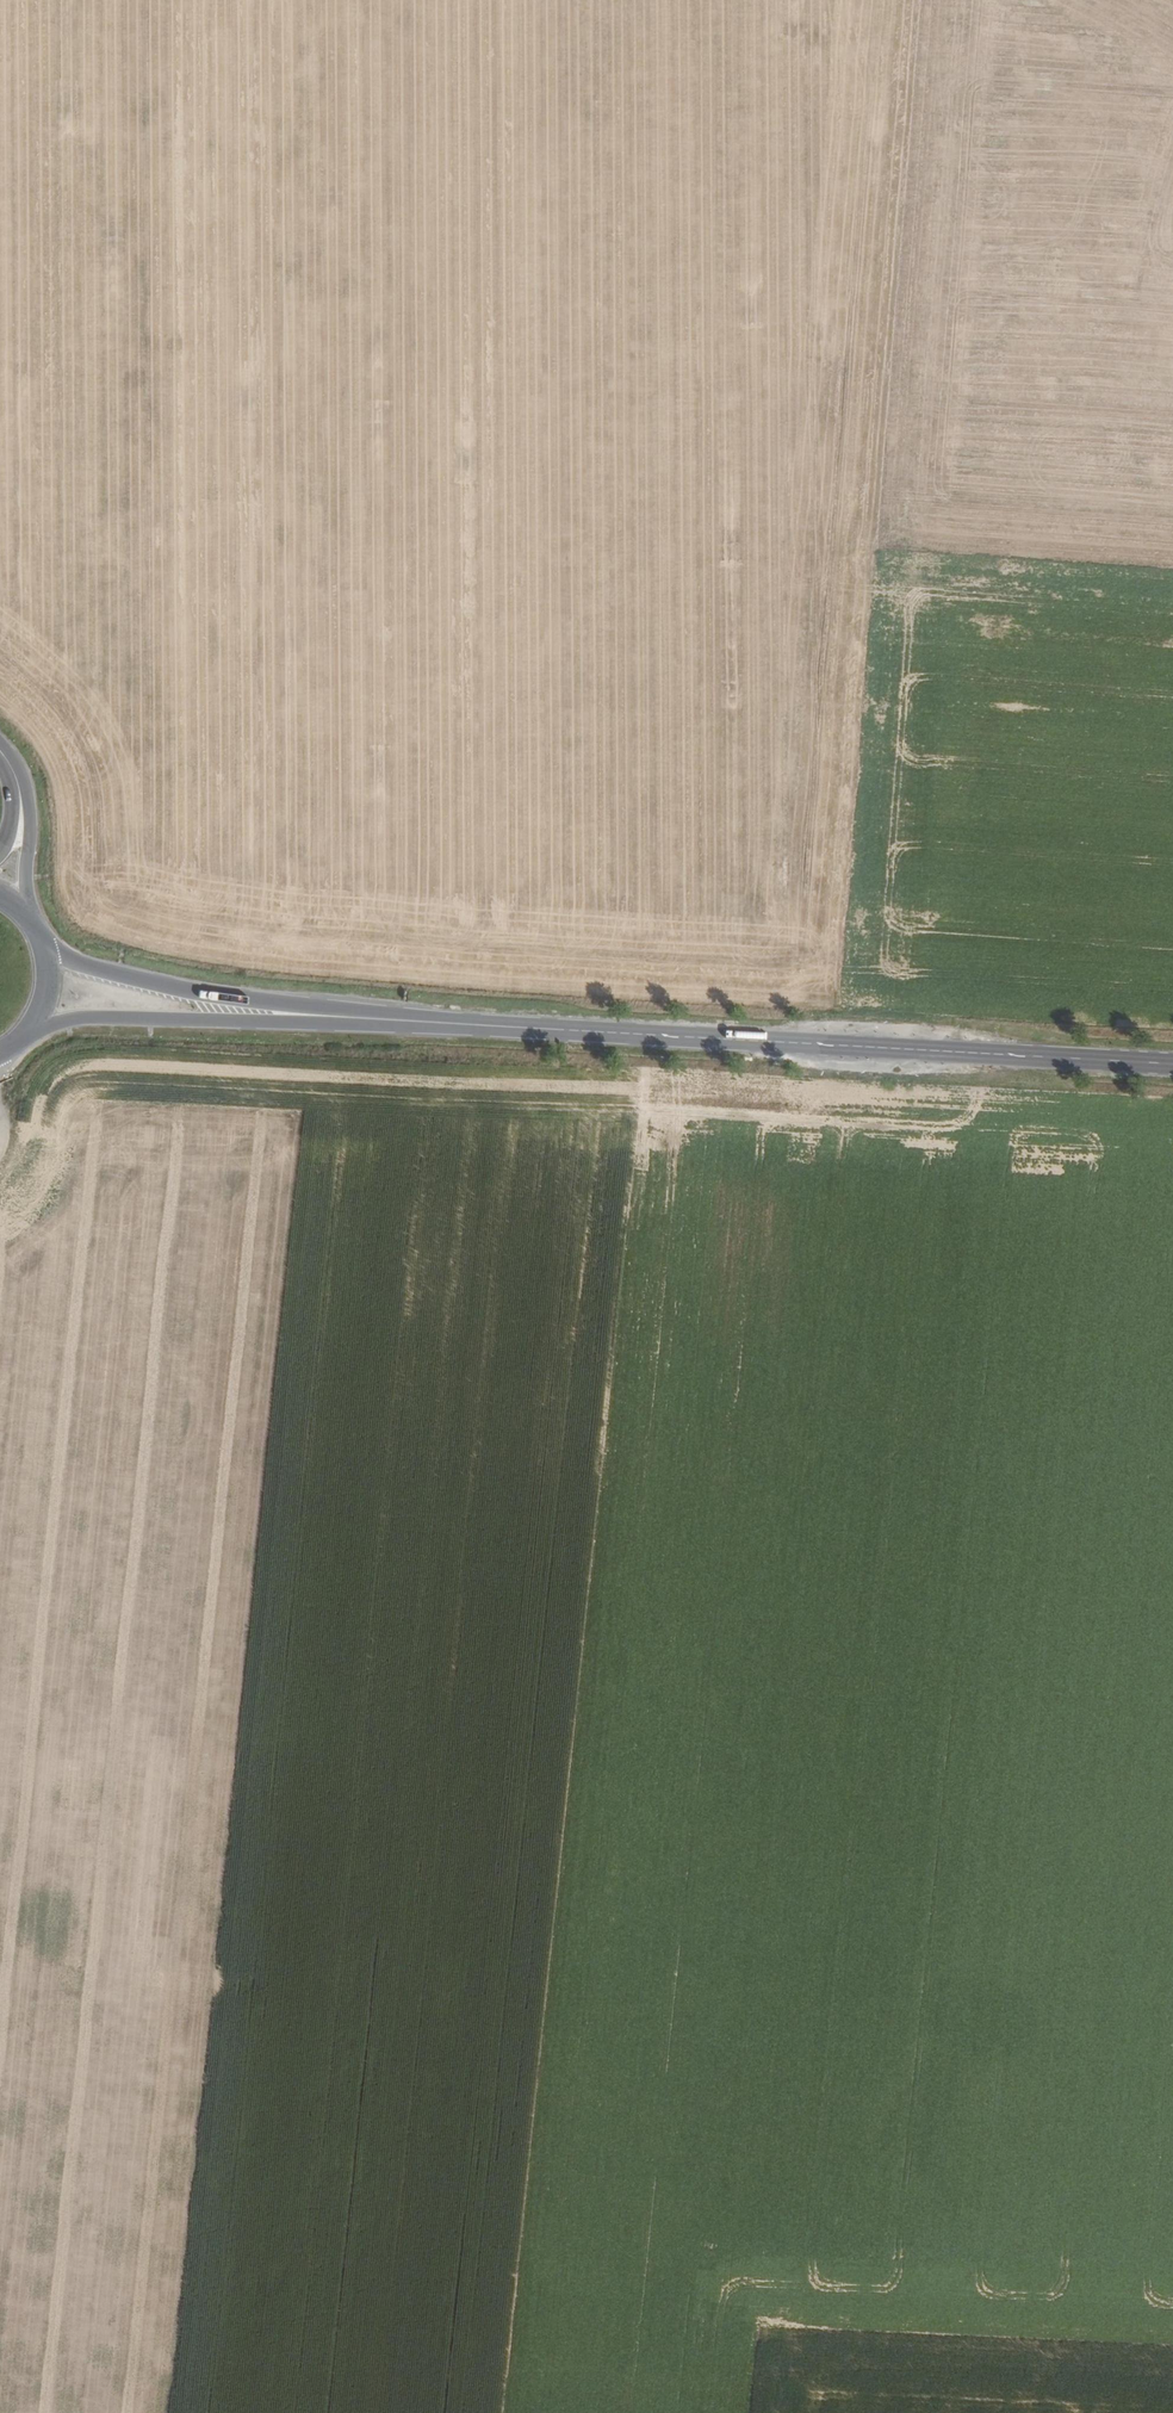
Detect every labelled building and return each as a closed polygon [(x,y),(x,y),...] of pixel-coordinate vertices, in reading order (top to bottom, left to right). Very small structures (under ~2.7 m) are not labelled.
[(834,1065),(834,1057),(799,1056),(798,1064),(834,1065)]
